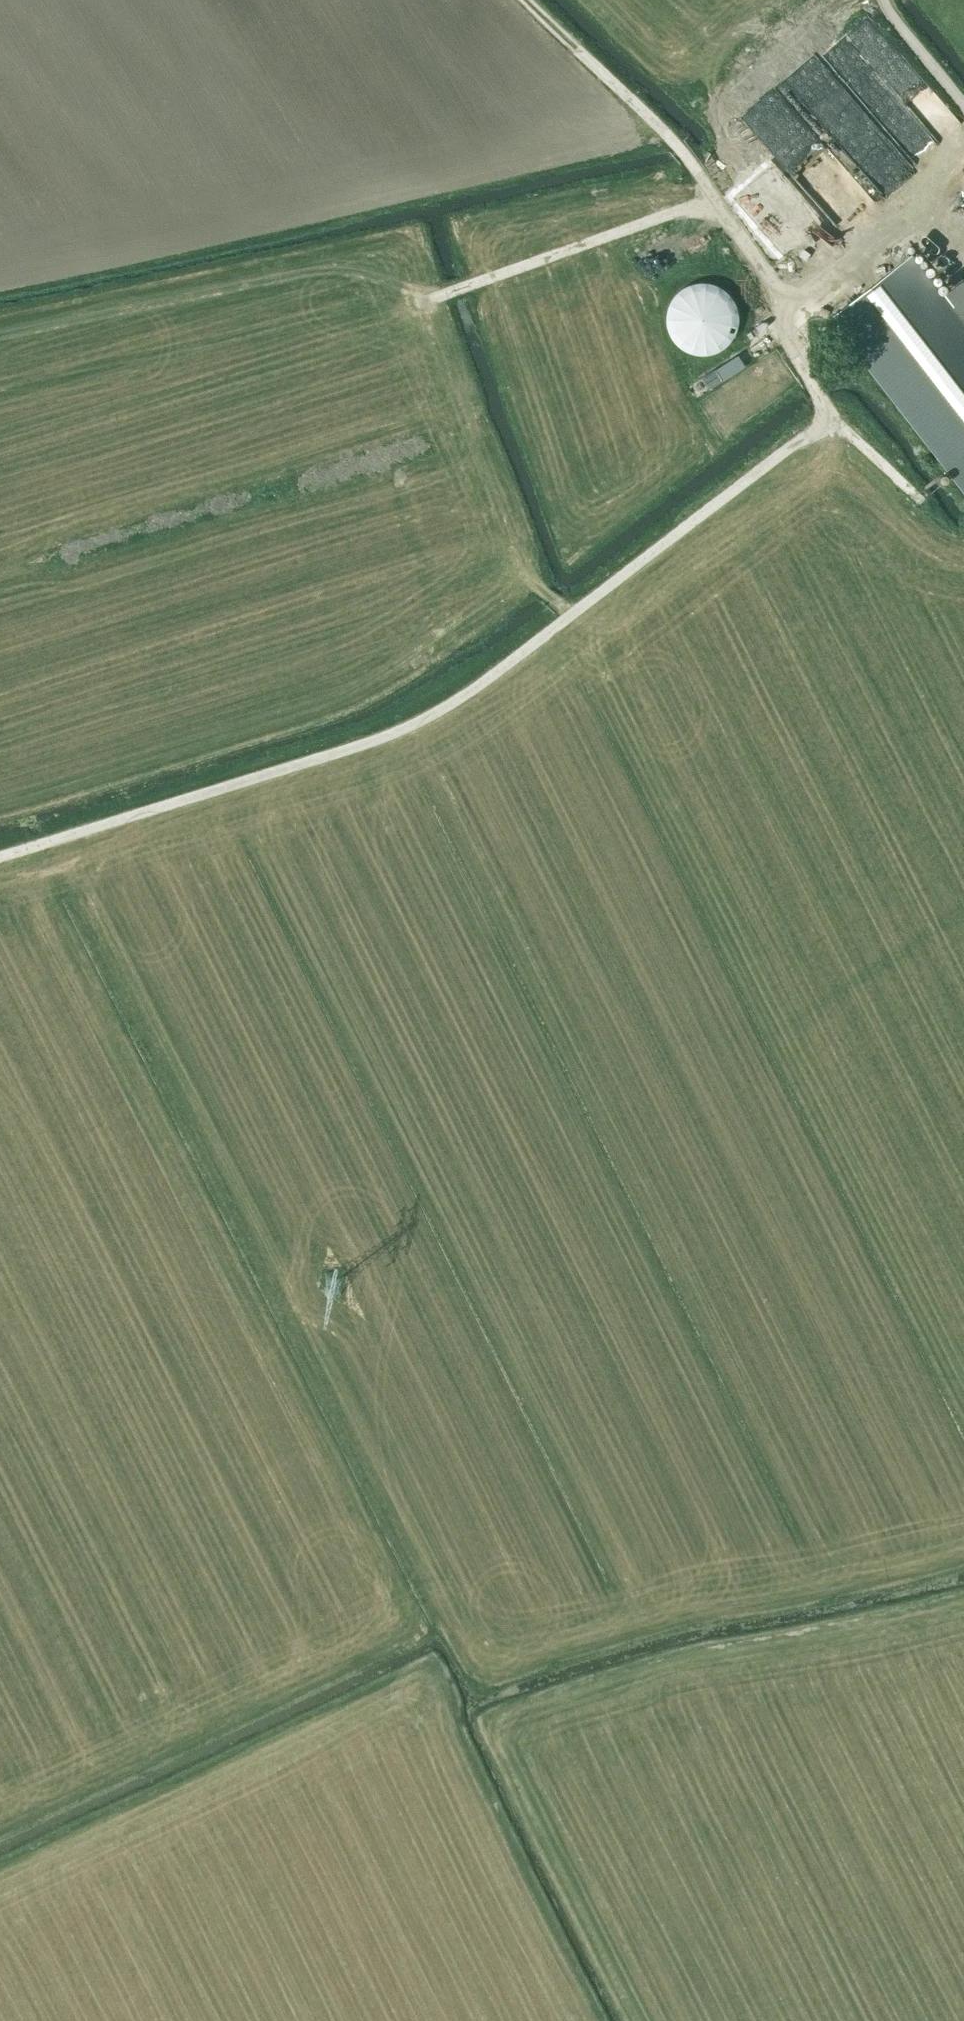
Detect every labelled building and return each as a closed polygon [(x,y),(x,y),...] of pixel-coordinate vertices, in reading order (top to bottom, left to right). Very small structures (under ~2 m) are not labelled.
[(802,157),(793,166),(838,207),(861,183),(803,129),(789,144),(802,157)] [(949,305),(911,256),(831,318),(963,490),(963,293),(949,305)] [(709,283),(703,282),(696,283),(690,284),(684,287),(679,291),(674,295),(670,301),(668,307),(666,313),(665,319),(666,326),(668,332),(670,338),(674,343),(679,348),(684,352),(690,354),(696,356),(703,357),(709,356),(716,354),(721,352),(727,348),(731,343),(735,338),(738,332),(740,326),(740,319),(740,313),(738,307),(735,301),(731,295),(727,291),(721,287),(716,284),(709,283)]
